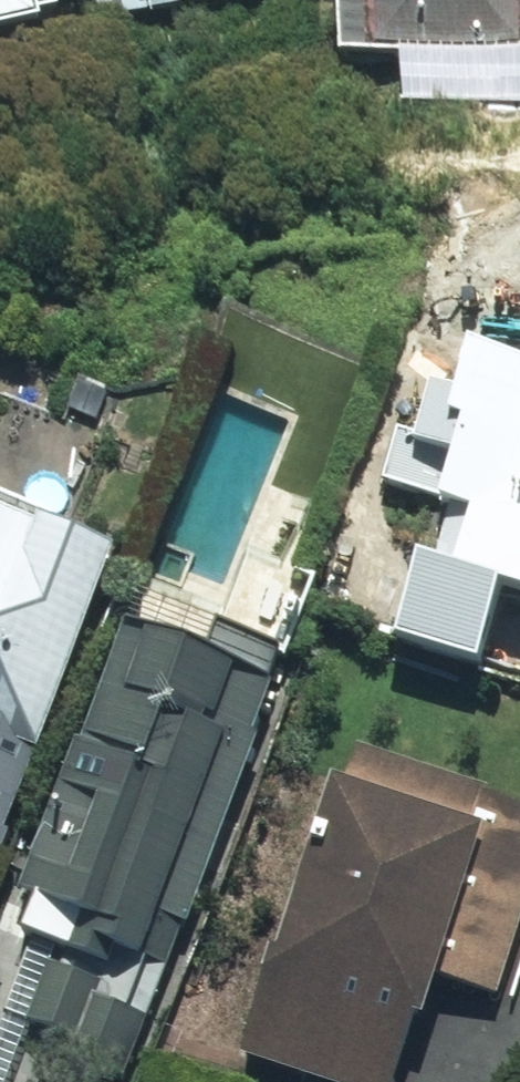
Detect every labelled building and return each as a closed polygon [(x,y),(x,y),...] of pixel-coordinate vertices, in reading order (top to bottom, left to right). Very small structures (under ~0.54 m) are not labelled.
[(51,22),(49,15),(73,8),(71,0),(0,0),(0,36),(51,22)] [(107,18),(218,0),(104,0),(107,18)] [(349,66),(471,74),(472,59),(519,63),(519,0),(354,0),(349,66)] [(405,643),(493,669),(519,598),(519,367),(473,357),(464,401),(435,395),(425,443),(397,437),(387,486),(447,498),(444,510),(452,511),(442,561),(431,558),(405,643)] [(118,549),(0,506),(0,880),(118,549)] [(106,943),(184,973),(289,693),(135,635),(34,891),(114,921),(106,943)] [(358,746),(253,1059),(321,1081),(403,1081),(423,1023),(438,1028),(454,980),(504,997),(519,950),(519,800),(358,746)] [(105,969),(50,955),(32,1026),(86,1040),(105,969)] [(0,1063),(0,1081),(64,1081),(74,1049),(10,1030),(0,1063)]
